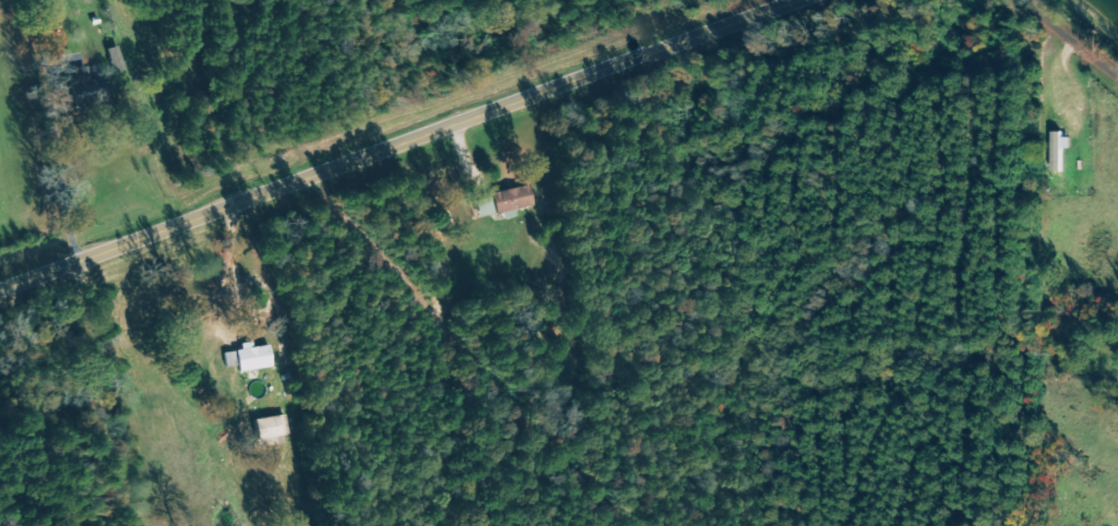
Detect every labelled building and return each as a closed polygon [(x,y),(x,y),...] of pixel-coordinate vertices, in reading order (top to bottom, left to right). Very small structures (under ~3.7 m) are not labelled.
[(119,75),(131,71),(123,46),(111,50),(119,75)] [(109,77),(92,80),(90,67),(73,70),(77,98),(112,93),(109,77)] [(1066,131),(1055,131),(1056,172),(1067,171),(1067,148),(1075,148),(1075,138),(1066,138),(1066,131)] [(499,213),(540,204),(535,183),(495,193),(499,213)] [(243,371),(279,366),(276,344),(257,347),(256,342),(246,343),(247,350),(227,352),(228,366),(242,364),(243,371)] [(258,418),(261,442),(274,441),(274,437),(295,435),(293,415),(258,418)]
